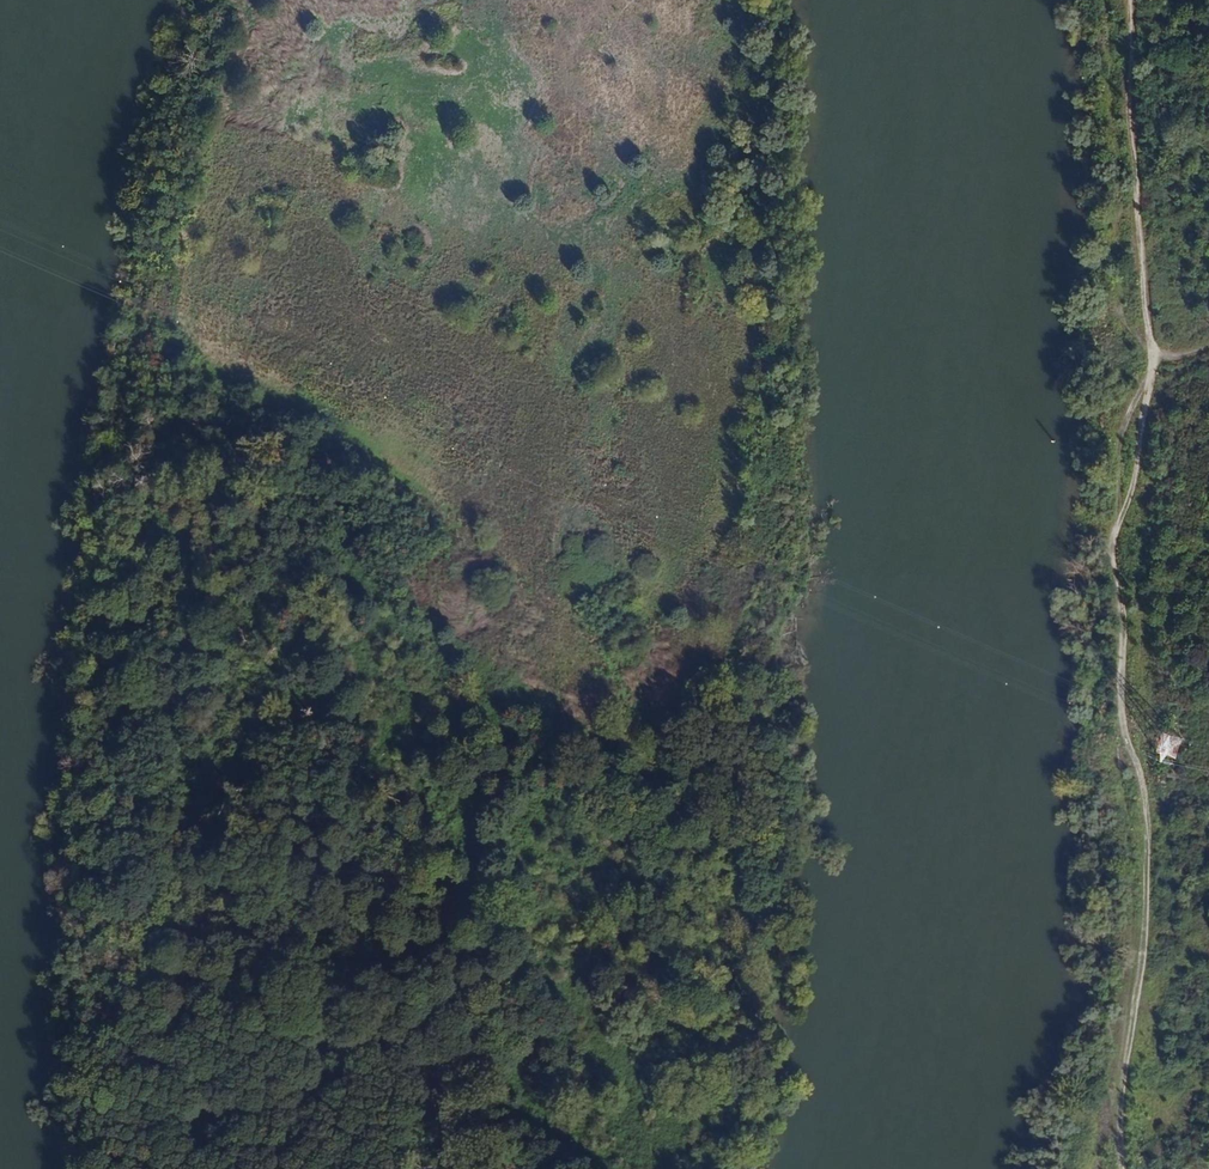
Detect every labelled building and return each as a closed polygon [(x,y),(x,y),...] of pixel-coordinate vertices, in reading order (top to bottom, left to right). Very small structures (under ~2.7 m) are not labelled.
[(1161,732),(1158,757),(1177,759),(1181,735),(1161,732)]
